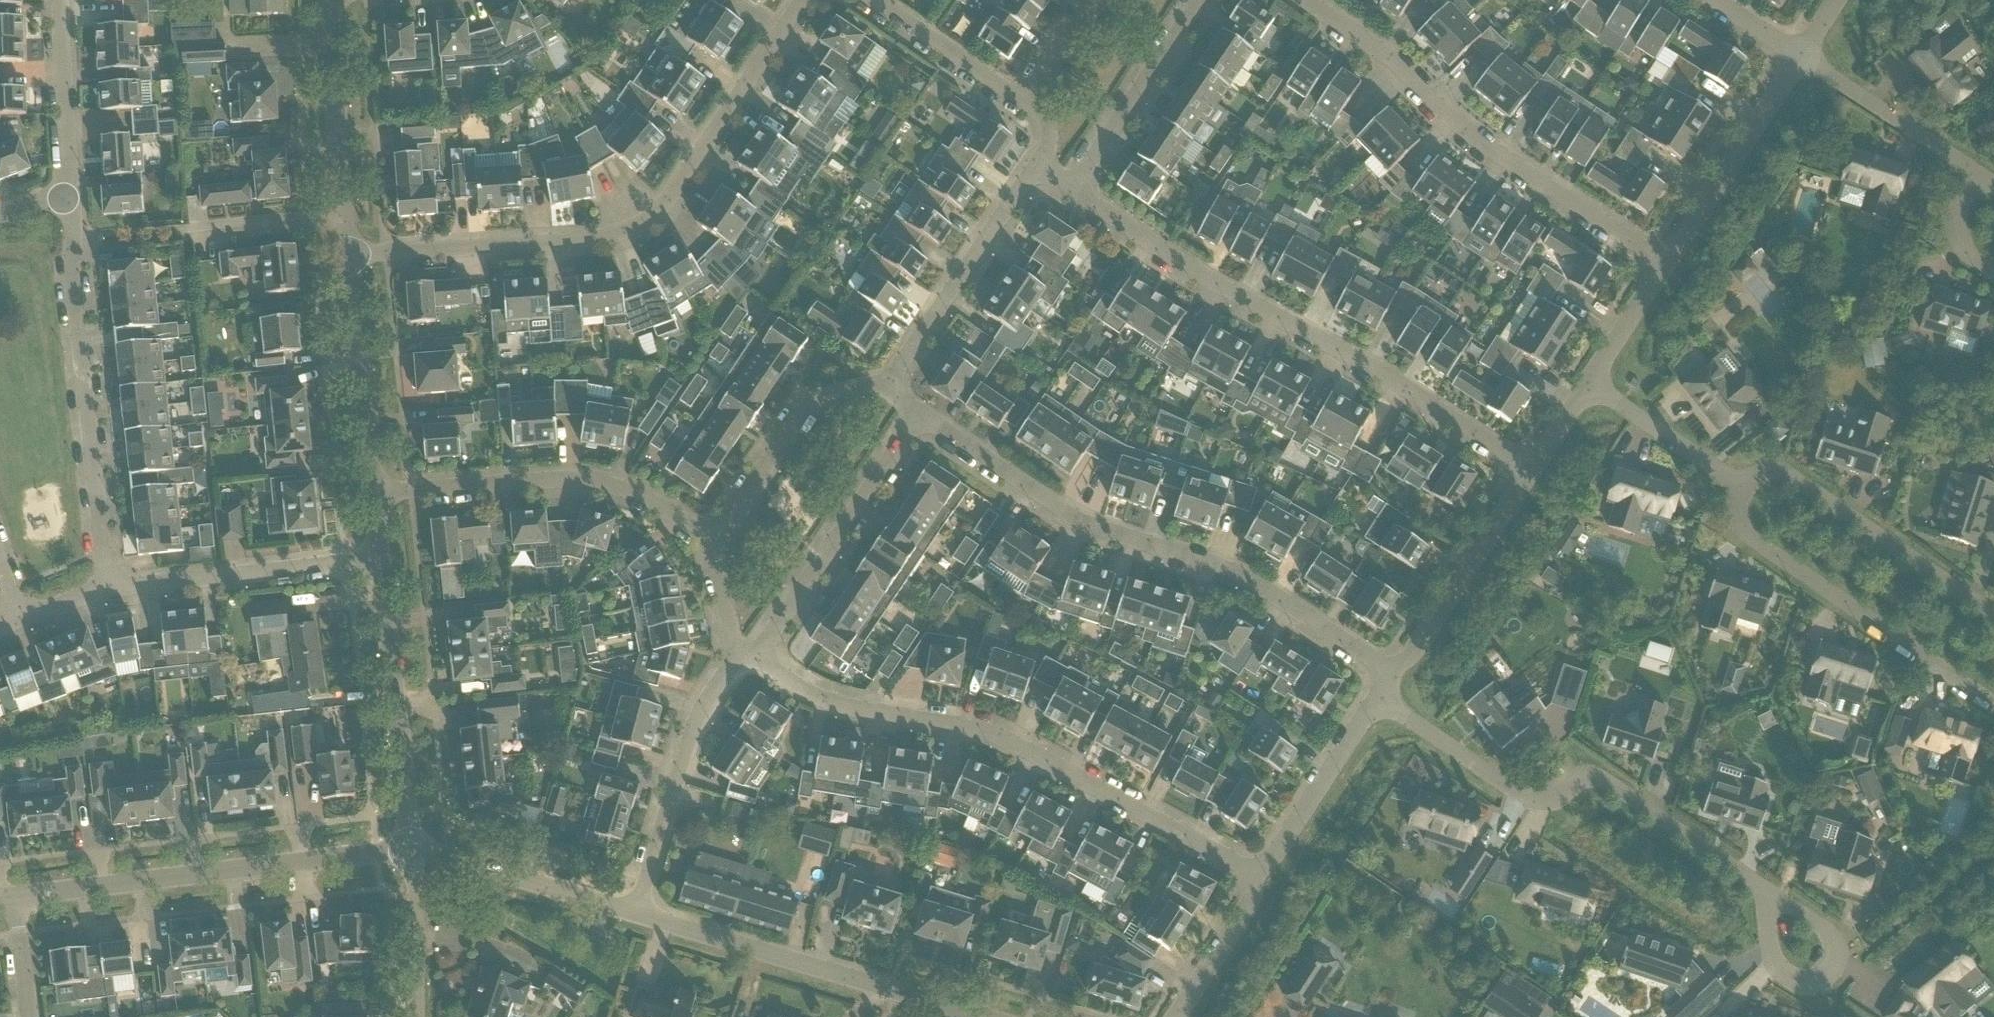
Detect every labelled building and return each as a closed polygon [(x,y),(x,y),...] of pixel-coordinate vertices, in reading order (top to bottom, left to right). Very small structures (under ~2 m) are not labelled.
[(137,0),(96,0),(96,2),(123,1),(123,13),(149,12),(148,0),(143,0),(137,0)] [(285,0),(231,0),(231,16),(265,16),(285,15),(285,0)] [(728,0),(699,0),(695,5),(705,12),(699,21),(731,43),(743,24),(721,9),(728,0)] [(1041,12),(1024,0),(1004,0),(998,9),(1022,25),(1021,25),(1029,31),(1041,12)] [(1050,0),(1024,0),(1041,12),(1050,0)] [(1253,51),(1259,55),(1276,30),(1270,26),(1274,21),(1243,0),(1229,19),(1237,25),(1230,34),(1230,35),(1253,51)] [(1379,6),(1399,19),(1412,0),(1383,0),(1379,6)] [(1429,1),(1439,12),(1417,34),(1433,51),(1464,21),(1464,20),(1474,11),(1463,0),(1430,0),(1429,1)] [(1581,10),(1573,20),(1585,30),(1600,10),(1589,1),(1590,0),(1569,0),(1581,10)] [(1600,10),(1585,30),(1598,39),(1605,27),(1625,40),(1631,30),(1648,4),(1642,0),(1622,0),(1611,17),(1600,10)] [(1780,8),(1785,0),(1767,0),(1780,8)] [(482,32),(491,67),(503,66),(512,61),(513,63),(543,47),(519,4),(490,19),(495,28),(482,32)] [(1015,35),(1021,25),(1022,25),(998,9),(991,20),(988,18),(980,30),(983,32),(978,39),(1009,60),(1022,40),(1015,35)] [(1971,42),(1957,25),(1961,22),(1951,9),(1929,27),(1936,37),(1908,59),(1949,111),(1978,88),(1961,66),(1978,52),(1971,42)] [(1631,30),(1625,40),(1617,52),(1628,58),(1636,47),(1655,60),(1679,24),(1659,11),(1642,37),(1631,30)] [(116,26),(97,27),(98,49),(139,47),(150,47),(149,25),(149,12),(123,13),(124,25),(116,26)] [(24,40),(23,18),(4,18),(0,18),(0,41),(24,40)] [(868,82),(857,74),(877,46),(837,19),(820,43),(831,50),(821,65),(822,66),(822,65),(833,72),(851,84),(862,91),(868,82)] [(728,47),(731,43),(699,21),(692,31),(683,24),(677,33),(668,27),(661,36),(690,56),(696,46),(718,61),(722,56),(725,58),(731,49),(728,47)] [(1472,46),(1482,56),(1499,37),(1490,27),(1480,37),(1464,21),(1433,51),(1450,68),(1472,46)] [(1679,35),(1714,58),(1704,74),(1727,89),(1746,60),(1687,22),(1679,35)] [(491,67),(482,32),(468,36),(467,23),(438,25),(439,45),(441,70),(491,67)] [(433,71),(432,55),(431,35),(414,37),(413,27),(385,29),(388,62),(389,74),(433,71)] [(1230,35),(1230,34),(1223,29),(1210,48),(1241,69),(1253,51),(1230,35)] [(684,65),(690,56),(661,36),(655,46),(658,48),(645,66),(659,76),(693,99),(706,80),(684,65)] [(1492,104),(1519,70),(1501,55),(1509,45),(1499,37),(1482,56),(1493,64),(1473,89),(1492,104)] [(225,44),(216,44),(215,39),(182,40),(183,64),(186,64),(211,63),(226,62),(225,44)] [(0,41),(0,63),(5,63),(25,62),(24,40),(0,41)] [(140,69),(139,47),(98,49),(98,52),(97,52),(97,51),(95,51),(96,69),(97,69),(97,68),(99,68),(99,71),(118,71),(126,71),(126,83),(140,82),(151,82),(152,82),(151,69),(140,69)] [(1241,69),(1210,48),(1198,66),(1229,87),(1241,69)] [(1286,86),(1277,99),(1297,113),(1288,126),(1298,133),(1309,118),(1309,117),(1323,97),(1312,90),(1330,64),(1310,50),(1299,67),(1286,86)] [(1678,56),(1669,70),(1691,84),(1700,70),(1678,56)] [(212,77),(211,63),(186,64),(187,78),(212,77)] [(1510,118),(1530,94),(1540,102),(1555,82),(1545,74),(1542,78),(1524,63),(1519,70),(1492,104),(1495,107),(1494,109),(1503,116),(1505,114),(1510,118)] [(258,65),(227,66),(228,83),(229,92),(240,91),(241,104),(230,105),(231,123),(278,121),(276,85),(259,86),(259,81),(258,65)] [(1229,87),(1198,66),(1186,84),(1217,105),(1229,87)] [(833,72),(825,84),(803,68),(801,72),(798,70),(790,82),(792,84),(791,87),(834,116),(847,98),(854,103),(862,91),(851,84),(833,72)] [(1683,96),(1691,84),(1669,70),(1661,83),(1674,92),(1659,114),(1696,138),(1711,114),(1683,96)] [(1323,97),(1309,117),(1329,130),(1327,133),(1338,140),(1354,120),(1342,112),(1360,84),(1340,71),(1323,97)] [(1272,75),(1265,85),(1275,92),(1282,81),(1272,75)] [(691,101),(693,99),(659,76),(647,94),(630,82),(623,92),(652,111),(658,102),(681,117),(683,114),(686,115),(694,103),(691,101)] [(126,83),(100,85),(100,97),(97,97),(98,108),(101,108),(102,112),(131,110),(132,123),(158,121),(157,106),(153,107),(151,82),(140,82),(126,83)] [(1551,109),(1534,136),(1554,149),(1571,122),(1585,101),(1555,82),(1540,102),(1551,109)] [(1217,105),(1186,84),(1174,101),(1205,122),(1217,105)] [(1268,102),(1275,92),(1265,85),(1258,96),(1268,102)] [(800,120),(793,132),(821,151),(829,157),(837,145),(822,135),(834,116),(791,87),(778,105),(800,120)] [(26,115),(26,102),(29,102),(29,91),(26,92),(25,88),(0,89),(0,116),(26,115)] [(645,122),(652,111),(623,92),(617,102),(626,108),(613,123),(651,156),(665,140),(645,122)] [(956,138),(948,149),(948,150),(970,165),(976,155),(993,166),(1012,137),(954,98),(945,111),(969,127),(959,140),(956,138)] [(1205,122),(1174,101),(1162,119),(1193,140),(1205,122)] [(1596,108),(1585,101),(1571,122),(1582,129),(1565,156),(1585,169),(1608,132),(1589,120),(1596,108)] [(1364,131),(1354,120),(1338,140),(1346,149),(1356,139),(1372,156),(1403,125),(1400,122),(1401,120),(1393,112),(1391,113),(1387,109),(1364,131)] [(1253,114),(1246,124),(1255,131),(1263,120),(1253,114)] [(1680,161),(1696,138),(1659,114),(1645,137),(1632,128),(1623,141),(1645,155),(1653,143),(1680,161)] [(436,138),(435,118),(401,121),(402,140),(436,138)] [(1193,140),(1162,119),(1150,137),(1181,158),(1193,140)] [(159,134),(158,121),(132,123),(133,136),(153,135),(159,134)] [(596,127),(586,133),(603,163),(616,156),(636,173),(640,169),(643,171),(650,163),(647,160),(651,156),(613,123),(605,132),(600,135),(596,127)] [(1248,141),(1255,131),(1246,124),(1239,135),(1248,141)] [(1419,142),(1403,125),(1372,156),(1388,172),(1379,181),(1378,182),(1390,193),(1407,174),(1397,164),(1419,142)] [(793,132),(785,143),(763,128),(750,146),(800,180),(803,176),(799,173),(809,160),(813,163),(821,151),(793,132)] [(589,171),(603,163),(586,133),(575,139),(586,158),(565,162),(573,202),(595,198),(589,171)] [(106,177),(106,176),(132,174),(141,173),(145,172),(142,143),(130,144),(129,135),(103,137),(106,177)] [(573,202),(565,162),(563,152),(557,137),(530,146),(533,181),(546,180),(551,206),(573,202)] [(1181,158),(1150,137),(1137,156),(1145,161),(1145,160),(1169,176),(1181,158)] [(288,178),(285,151),(269,153),(268,138),(234,141),(235,156),(244,155),(245,163),(253,162),(256,187),(250,188),(249,183),(200,188),(202,207),(251,202),(251,200),(257,199),(258,201),(267,200),(268,203),(280,202),(280,199),(290,198),(289,191),(292,191),(291,178),(288,178)] [(18,174),(20,177),(29,174),(27,171),(31,169),(20,141),(1,148),(0,145),(0,181),(18,174)] [(1645,155),(1623,141),(1614,154),(1636,169),(1645,155)] [(395,155),(398,193),(398,194),(422,192),(421,182),(435,181),(435,172),(440,172),(439,157),(426,145),(418,146),(419,153),(395,155)] [(959,180),(970,165),(948,150),(948,149),(942,145),(926,168),(938,176),(930,188),(929,188),(946,200),(962,211),(975,192),(959,180)] [(521,181),(533,181),(530,146),(519,147),(519,153),(497,155),(501,210),(523,208),(521,181)] [(789,199),(784,196),(793,182),(797,185),(800,180),(750,146),(738,165),(760,180),(752,191),(781,211),(789,199)] [(1224,146),(1217,157),(1226,163),(1233,153),(1224,146)] [(1840,181),(1869,191),(1862,214),(1884,221),(1892,198),(1897,200),(1908,166),(1851,147),(1840,181)] [(475,150),(463,151),(464,165),(466,186),(477,185),(478,199),(479,211),(481,211),(481,214),(500,213),(500,210),(501,210),(497,155),(475,156),(475,150)] [(1219,174),(1226,163),(1217,157),(1210,167),(1219,174)] [(1430,206),(1456,171),(1450,167),(1451,165),(1444,160),(1443,161),(1437,157),(1418,183),(1407,174),(1390,193),(1404,203),(1412,192),(1430,206)] [(1161,187),(1169,176),(1145,160),(1145,161),(1138,171),(1131,166),(1117,185),(1148,206),(1153,199),(1156,201),(1164,189),(1161,187)] [(1641,171),(1631,186),(1595,164),(1587,177),(1645,215),(1656,198),(1659,200),(1665,191),(1662,189),(1664,186),(1641,171)] [(464,165),(453,166),(455,200),(467,200),(466,192),(464,165)] [(1475,185),(1456,171),(1430,206),(1449,219),(1441,230),(1452,238),(1466,217),(1456,210),(1475,185)] [(144,213),(141,173),(132,174),(106,176),(106,177),(107,189),(102,189),(104,215),(144,213)] [(935,216),(946,200),(929,188),(930,188),(918,180),(895,215),(906,223),(906,224),(922,235),(938,247),(952,227),(935,216)] [(436,190),(435,181),(421,182),(422,192),(398,194),(398,193),(396,193),(398,217),(438,214),(436,190)] [(1202,199),(1209,188),(1200,182),(1193,192),(1202,199)] [(1233,220),(1244,226),(1250,215),(1262,193),(1247,185),(1239,188),(1230,205),(1218,198),(1207,218),(1197,236),(1218,247),(1233,220)] [(781,211),(752,191),(744,203),(722,188),(710,206),(753,236),(766,218),(773,222),(781,211)] [(1477,224),(1466,217),(1452,238),(1463,246),(1470,234),(1490,247),(1497,238),(1514,211),(1494,198),(1477,224)] [(753,236),(710,206),(708,209),(705,207),(697,218),(700,220),(697,225),(720,240),(708,252),(733,276),(747,262),(740,256),(753,236)] [(911,251),(922,235),(906,224),(906,223),(895,215),(879,238),(890,246),(882,258),(882,259),(898,270),(898,271),(915,282),(928,262),(911,251)] [(1265,237),(1276,243),(1288,221),(1277,215),(1270,226),(1250,215),(1244,226),(1229,253),(1250,265),(1265,237)] [(1031,259),(1043,267),(1044,266),(1061,278),(1062,278),(1077,255),(1067,249),(1076,235),(1048,216),(1033,239),(1041,245),(1031,259)] [(1497,238),(1490,247),(1483,259),(1494,266),(1495,263),(1515,276),(1544,231),(1524,218),(1507,244),(1497,238)] [(1287,249),(1272,276),(1292,288),(1313,249),(1321,235),(1300,224),(1299,227),(1288,221),(1276,243),(1287,249)] [(1543,243),(1579,266),(1568,282),(1592,297),(1611,268),(1552,230),(1543,243)] [(681,242),(662,254),(691,299),(712,286),(718,292),(733,276),(708,252),(695,265),(681,242)] [(267,295),(280,294),(300,292),(295,246),(220,254),(223,280),(239,278),(238,268),(253,267),(254,283),(265,282),(267,295)] [(1328,271),(1339,277),(1351,254),(1340,248),(1333,260),(1313,249),(1292,288),(1313,299),(1328,271)] [(888,286),(898,271),(898,270),(882,259),(882,258),(871,250),(855,273),(867,281),(858,293),(858,294),(875,305),(874,306),(891,317),(904,297),(888,286)] [(691,299),(662,254),(643,266),(658,289),(641,295),(653,328),(673,320),(670,312),(691,299)] [(1355,321),(1376,283),(1355,272),(1362,260),(1351,254),(1339,277),(1349,283),(1334,310),(1355,321)] [(170,258),(171,269),(185,268),(183,257),(170,258)] [(108,265),(110,287),(154,282),(152,260),(108,265)] [(1732,271),(1739,280),(1754,269),(1746,260),(1732,271)] [(1543,265),(1534,278),(1556,292),(1565,279),(1543,265)] [(1069,283),(1062,278),(1061,278),(1044,266),(1043,267),(1034,281),(1014,267),(1007,277),(1004,275),(998,284),(1001,286),(999,290),(1030,312),(1039,299),(1052,307),(1058,299),(1069,283)] [(185,268),(171,269),(173,280),(186,279),(185,268)] [(641,295),(624,301),(621,274),(599,277),(603,317),(604,327),(629,325),(632,335),(653,328),(641,295)] [(603,317),(599,277),(577,279),(580,306),(563,307),(566,342),(583,341),(582,320),(603,317)] [(563,307),(550,308),(548,281),(542,281),(541,278),(530,278),(531,282),(525,282),(528,321),(529,321),(530,334),(551,332),(552,343),(566,342),(563,307)] [(1126,325),(1149,291),(1130,278),(1115,300),(1105,293),(1091,315),(1119,334),(1126,325)] [(1539,300),(1524,322),(1561,346),(1576,322),(1548,304),(1556,292),(1534,278),(1526,291),(1539,300)] [(410,324),(430,322),(436,322),(434,307),(473,304),(471,280),(408,285),(410,324)] [(156,304),(154,282),(110,287),(110,288),(111,288),(113,309),(156,304)] [(525,282),(503,284),(505,311),(491,312),(494,347),(508,346),(507,335),(530,334),(529,321),(528,321),(525,282)] [(1390,305),(1402,311),(1415,289),(1402,282),(1396,294),(1376,283),(1355,321),(1359,324),(1358,326),(1369,331),(1370,329),(1375,333),(1390,305)] [(1979,339),(1980,336),(1983,337),(1986,326),(1983,325),(1990,304),(1933,286),(1919,328),(1948,337),(1951,330),(1979,339)] [(1433,331),(1440,321),(1447,310),(1415,289),(1402,311),(1413,318),(1396,345),(1416,358),(1433,331)] [(868,315),(874,306),(875,305),(858,294),(858,293),(853,290),(845,302),(860,312),(850,326),(816,303),(807,316),(865,355),(876,339),(879,341),(885,332),(882,330),(884,326),(868,315)] [(1030,312),(999,290),(983,312),(1003,326),(993,340),(1019,357),(1035,333),(1022,324),(1030,312)] [(1144,337),(1167,303),(1149,291),(1126,325),(1144,337)] [(1169,304),(1167,303),(1144,337),(1162,349),(1155,358),(1170,368),(1183,346),(1170,337),(1185,315),(1182,313),(1183,312),(1184,313),(1184,312),(1170,302),(1169,303),(1170,303),(1169,304)] [(159,326),(156,304),(113,309),(115,329),(115,331),(142,328),(143,342),(160,340),(160,341),(168,340),(166,325),(159,326)] [(737,307),(728,319),(739,326),(748,314),(737,307)] [(1447,310),(1440,321),(1433,331),(1444,338),(1427,365),(1447,378),(1458,361),(1470,341),(1451,328),(1458,317),(1447,310)] [(770,314),(755,337),(790,361),(790,362),(792,363),(808,340),(770,314)] [(256,368),(266,367),(286,365),(284,353),(301,352),(301,350),(300,350),(297,317),(297,316),(261,320),(264,354),(255,355),(256,368)] [(730,339),(739,326),(728,319),(720,332),(730,339)] [(1545,369),(1561,346),(1524,322),(1510,345),(1497,336),(1488,349),(1510,363),(1518,351),(1545,369)] [(177,324),(166,325),(168,340),(179,339),(178,331),(177,324)] [(1205,385),(1231,339),(1211,328),(1196,355),(1183,346),(1170,368),(1167,373),(1182,381),(1186,375),(1205,385)] [(1081,330),(1069,351),(1079,356),(1091,335),(1081,330)] [(1890,342),(1896,355),(1913,347),(1907,334),(1890,342)] [(776,383),(790,362),(790,361),(755,337),(740,359),(776,383)] [(1235,341),(1231,339),(1205,385),(1224,395),(1221,402),(1232,409),(1236,401),(1244,386),(1233,380),(1250,349),(1245,346),(1246,343),(1237,338),(1235,341)] [(413,388),(418,390),(418,394),(459,391),(456,354),(466,353),(465,339),(434,341),(436,355),(415,357),(417,378),(413,380),(413,388)] [(1860,344),(1863,361),(1887,357),(1884,339),(1860,344)] [(160,341),(160,340),(143,342),(116,345),(116,346),(117,346),(119,366),(163,362),(160,341)] [(719,344),(710,357),(721,364),(729,352),(719,344)] [(1510,363),(1488,349),(1479,363),(1501,377),(1510,363)] [(966,406),(967,406),(981,385),(981,386),(987,378),(976,371),(982,363),(963,350),(957,358),(954,356),(931,389),(953,404),(956,399),(966,406)] [(182,372),(196,371),(194,357),(181,359),(182,372)] [(761,405),(761,404),(776,383),(740,359),(725,381),(761,405)] [(1108,379),(1115,368),(1102,360),(1095,370),(1108,379)] [(1264,420),(1291,371),(1271,361),(1258,384),(1248,379),(1244,386),(1236,401),(1232,409),(1243,415),(1250,412),(1264,420)] [(165,384),(163,362),(119,366),(121,388),(165,384)] [(1080,383),(1087,372),(1075,364),(1068,374),(1080,383)] [(1762,393),(1743,370),(1723,386),(1707,366),(1683,386),(1720,433),(1749,410),(1746,406),(1762,393)] [(1310,382),(1291,371),(1264,420),(1279,428),(1276,433),(1291,441),(1295,433),(1303,418),(1303,419),(1307,411),(1297,406),(1310,382)] [(1093,391),(1100,381),(1087,372),(1080,383),(1093,391)] [(1460,372),(1452,385),(1510,423),(1521,406),(1524,408),(1530,399),(1527,397),(1529,394),(1506,379),(1495,394),(1460,372)] [(697,375),(689,388),(699,395),(708,383),(697,375)] [(265,395),(268,425),(308,421),(307,417),(311,416),(310,404),(306,404),(305,389),(289,391),(287,377),(255,380),(257,396),(265,395)] [(764,406),(761,404),(761,405),(725,381),(710,402),(746,427),(748,429),(764,406)] [(556,416),(569,416),(569,382),(554,382),(554,403),(533,405),(535,445),(539,445),(539,448),(553,447),(553,444),(558,444),(556,416)] [(588,396),(588,382),(569,382),(569,416),(585,416),(580,443),(586,444),(586,447),(597,449),(597,446),(602,447),(611,400),(588,396)] [(167,405),(165,384),(121,388),(122,401),(123,410),(167,405)] [(1012,407),(981,386),(981,385),(967,406),(966,406),(965,407),(998,429),(1004,421),(1015,428),(1026,412),(1030,406),(1018,398),(1012,407)] [(535,445),(533,405),(521,405),(521,397),(510,398),(509,386),(497,386),(498,401),(500,421),(511,420),(513,447),(535,445)] [(190,389),(192,403),(205,401),(204,388),(190,389)] [(691,408),(699,395),(689,388),(680,400),(691,408)] [(210,393),(211,427),(225,426),(224,392),(210,393)] [(1325,451),(1351,404),(1331,394),(1314,425),(1303,419),(1303,418),(1295,433),(1291,441),(1302,447),(1306,440),(1325,451)] [(1015,439),(1034,451),(1063,408),(1045,395),(1015,439)] [(602,447),(624,451),(633,401),(611,397),(611,400),(602,447)] [(206,415),(205,401),(192,403),(193,416),(206,415)] [(648,437),(667,408),(657,402),(638,430),(648,437)] [(731,449),(746,427),(710,402),(696,424),(731,449)] [(1354,406),(1351,404),(1325,451),(1344,461),(1341,468),(1352,475),(1364,452),(1353,446),(1370,415),(1366,413),(1368,410),(1355,403),(1354,406)] [(170,427),(167,405),(123,410),(124,419),(126,432),(170,427)] [(1034,451),(1052,463),(1081,420),(1063,408),(1034,451)] [(473,409),(438,411),(439,426),(423,428),(425,460),(428,459),(428,463),(439,462),(439,459),(461,457),(459,425),(474,424),(473,409)] [(1826,423),(1821,439),(1815,458),(1874,477),(1885,442),(1882,441),(1889,419),(1860,410),(1854,432),(1826,423)] [(1162,411),(1157,426),(1201,442),(1206,427),(1162,411)] [(667,419),(659,431),(669,439),(678,426),(667,419)] [(1777,419),(1764,429),(1765,431),(1774,442),(1787,432),(1777,419)] [(1101,462),(1112,439),(1099,432),(1081,420),(1052,463),(1070,476),(1085,454),(1101,462)] [(311,451),(308,421),(268,425),(269,438),(265,438),(267,454),(265,454),(267,470),(297,466),(295,453),(311,451)] [(717,470),(731,449),(696,424),(681,446),(717,470)] [(172,449),(170,427),(126,432),(128,454),(172,449)] [(661,451),(669,439),(659,431),(650,444),(661,451)] [(190,448),(204,447),(202,433),(189,435),(190,448)] [(1426,481),(1440,459),(1441,460),(1441,459),(1408,437),(1397,454),(1393,459),(1410,470),(1403,481),(1419,491),(1421,488),(1426,480),(1426,481)] [(1130,503),(1142,465),(1146,453),(1126,447),(1112,439),(1101,462),(1117,471),(1108,497),(1130,503)] [(719,471),(717,470),(681,446),(665,469),(704,495),(719,471)] [(174,470),(172,449),(128,454),(131,474),(130,474),(130,475),(157,472),(174,470)] [(1381,461),(1364,452),(1352,475),(1369,484),(1371,479),(1381,461)] [(1170,488),(1178,464),(1146,453),(1142,465),(1130,503),(1151,510),(1159,485),(1170,488)] [(1451,466),(1441,460),(1440,459),(1426,481),(1426,480),(1421,488),(1454,509),(1476,476),(1454,462),(1451,466)] [(930,463),(915,485),(954,512),(969,490),(930,463)] [(1195,524),(1207,485),(1211,475),(1178,464),(1170,488),(1182,492),(1174,517),(1178,519),(1177,522),(1191,527),(1192,523),(1195,524)] [(1617,467),(1611,486),(1606,502),(1615,505),(1608,527),(1635,535),(1642,513),(1669,522),(1680,487),(1617,467)] [(193,468),(183,469),(184,477),(185,484),(195,483),(194,476),(193,468)] [(176,485),(185,484),(184,477),(183,469),(174,470),(157,472),(159,487),(132,489),(132,491),(134,511),(178,507),(176,485)] [(1948,485),(1942,504),(1950,506),(1940,536),(1976,547),(1993,490),(1993,484),(1960,473),(1960,475),(1952,473),(1948,485)] [(296,477),(271,480),(274,512),(285,511),(288,534),(304,532),(305,535),(316,534),(316,531),(320,531),(318,513),(319,513),(317,501),(315,483),(297,485),(296,477)] [(1224,506),(1237,510),(1244,485),(1232,481),(1228,492),(1207,485),(1195,524),(1216,531),(1224,506)] [(954,512),(915,485),(915,487),(917,488),(911,497),(908,495),(902,504),(905,506),(903,509),(939,533),(953,512),(953,513),(954,512)] [(1257,489),(1244,485),(1237,510),(1249,514),(1257,489)] [(1264,551),(1284,515),(1265,504),(1245,540),(1264,551)] [(1309,543),(1321,521),(1290,504),(1284,515),(1264,551),(1267,552),(1266,553),(1265,554),(1280,563),(1281,561),(1280,561),(1281,560),(1284,562),(1297,537),(1309,543)] [(1364,538),(1380,548),(1380,549),(1398,560),(1414,571),(1421,561),(1423,563),(1429,554),(1427,552),(1429,548),(1406,534),(1414,522),(1386,504),(1364,538)] [(181,529),(178,507),(134,511),(137,532),(136,532),(136,534),(181,529)] [(220,541),(244,539),(241,507),(217,509),(220,541)] [(939,533),(903,509),(900,513),(897,511),(891,520),(894,522),(888,530),(888,531),(924,555),(939,533)] [(984,538),(998,517),(988,510),(974,531),(984,538)] [(515,515),(511,515),(513,545),(534,544),(536,569),(563,567),(562,558),(560,522),(547,523),(546,513),(525,514),(524,511),(515,512),(515,515)] [(580,522),(560,522),(562,558),(569,557),(582,561),(586,547),(606,553),(614,521),(582,512),(580,522)] [(489,517),(456,520),(456,519),(432,522),(437,568),(440,568),(444,601),(465,598),(461,565),(462,565),(461,564),(476,562),(473,540),(491,538),(489,517)] [(1332,527),(1321,521),(1309,543),(1320,550),(1332,527)] [(1567,556),(1583,530),(1570,522),(1554,547),(1567,556)] [(212,525),(199,527),(200,538),(213,536),(212,525)] [(1002,582),(1008,573),(1031,539),(1013,526),(998,549),(988,542),(974,563),(1002,582)] [(183,551),(181,529),(136,534),(139,556),(183,551)] [(888,531),(888,530),(886,529),(871,552),(909,577),(924,555),(888,531)] [(201,549),(215,547),(213,536),(200,538),(201,549)] [(1032,539),(1031,539),(1008,573),(1028,586),(1023,596),(1038,604),(1050,581),(1035,574),(1050,551),(1048,550),(1049,548),(1034,537),(1032,539)] [(966,538),(959,548),(971,556),(978,546),(966,538)] [(611,566),(608,568),(615,578),(617,577),(625,587),(629,586),(676,577),(655,548),(639,560),(631,550),(615,562),(611,565),(611,566)] [(965,566),(971,556),(959,548),(952,558),(965,566)] [(909,577),(871,552),(855,574),(858,576),(858,575),(894,599),(909,577)] [(1336,599),(1352,575),(1320,554),(1304,579),(1309,583),(1307,586),(1320,594),(1322,591),(1336,600),(1336,599)] [(1094,570),(1073,563),(1065,589),(1050,581),(1038,604),(1054,611),(1054,610),(1078,618),(1094,570)] [(1119,606),(1107,602),(1115,577),(1109,575),(1111,571),(1100,568),(1099,571),(1094,570),(1078,618),(1099,625),(1099,626),(1112,630),(1115,620),(1119,606)] [(1765,617),(1768,607),(1774,588),(1717,570),(1708,599),(1710,600),(1701,628),(1730,637),(1736,617),(1761,625),(1764,617),(1765,617)] [(858,575),(858,576),(852,584),(849,582),(843,591),(846,593),(843,597),(879,621),(894,599),(858,575)] [(1369,586),(1352,575),(1336,599),(1336,600),(1353,610),(1351,614),(1376,630),(1378,627),(1381,629),(1387,620),(1384,618),(1398,596),(1373,580),(1369,586)] [(676,577),(629,586),(633,609),(681,600),(676,577)] [(1136,626),(1148,587),(1127,580),(1119,606),(1115,620),(1136,626)] [(941,585),(935,595),(947,603),(954,593),(941,585)] [(1149,587),(1136,626),(1156,633),(1169,594),(1149,587)] [(1172,595),(1169,594),(1156,633),(1177,640),(1174,650),(1186,655),(1194,630),(1182,626),(1190,601),(1187,600),(1187,598),(1188,599),(1188,597),(1172,592),(1171,593),(1172,594),(1172,595)] [(573,614),(589,611),(586,594),(569,597),(573,614)] [(940,613),(947,603),(935,595),(928,605),(940,613)] [(567,596),(553,597),(553,606),(568,605),(567,596)] [(879,621),(843,597),(841,600),(838,598),(832,607),(835,609),(829,618),(827,616),(826,618),(865,644),(866,643),(865,642),(879,621)] [(681,600),(633,609),(638,631),(685,622),(681,600)] [(284,603),(251,606),(254,634),(280,632),(283,658),(319,653),(314,626),(291,628),(290,623),(286,623),(284,603)] [(449,625),(450,637),(446,637),(448,654),(452,653),(489,649),(488,634),(498,633),(497,628),(507,627),(506,618),(510,618),(509,603),(475,607),(477,622),(449,625)] [(188,666),(183,613),(180,614),(180,613),(181,612),(181,611),(163,613),(163,614),(164,614),(164,615),(161,616),(163,642),(151,644),(154,670),(188,666)] [(205,611),(183,613),(188,666),(223,662),(220,636),(208,638),(205,611)] [(1229,616),(1210,644),(1224,653),(1218,663),(1239,677),(1244,669),(1243,669),(1257,646),(1246,639),(1252,631),(1242,624),(1244,621),(1234,615),(1232,618),(1229,616)] [(106,624),(111,646),(115,664),(139,659),(141,671),(154,670),(151,644),(138,645),(133,619),(129,620),(128,616),(117,619),(118,622),(106,624)] [(865,644),(826,618),(811,640),(850,666),(865,644)] [(638,631),(636,632),(640,654),(689,644),(685,622),(638,631)] [(582,628),(584,641),(595,639),(592,626),(582,628)] [(907,626),(900,636),(912,644),(919,634),(907,626)] [(64,638),(62,639),(76,675),(90,670),(96,684),(118,676),(115,664),(111,646),(96,652),(88,629),(78,633),(77,630),(63,635),(64,638)] [(959,687),(964,654),(944,650),(946,637),(926,634),(903,668),(927,672),(926,681),(959,687)] [(1001,696),(1014,657),(1003,653),(1007,642),(985,635),(976,659),(988,663),(980,689),(984,690),(983,694),(997,698),(998,695),(1001,696)] [(905,654),(912,644),(900,636),(893,646),(905,654)] [(76,675),(62,639),(37,648),(45,671),(33,675),(39,691),(38,692),(43,704),(67,695),(61,680),(76,675)] [(598,653),(595,639),(584,641),(587,655),(598,653)] [(1831,695),(1861,705),(1865,693),(1866,694),(1877,659),(1820,641),(1809,676),(1811,676),(1804,698),(1827,706),(1831,695)] [(1122,662),(1128,651),(1115,643),(1109,655),(1122,662)] [(1243,669),(1244,669),(1255,676),(1261,666),(1279,678),(1271,689),(1285,698),(1287,694),(1292,686),(1293,687),(1307,665),(1308,665),(1274,643),(1268,653),(1257,646),(1243,669)] [(636,668),(633,680),(638,682),(641,682),(658,687),(661,675),(680,680),(689,645),(689,644),(640,654),(636,668)] [(580,680),(573,645),(558,648),(565,683),(580,680)] [(491,664),(489,649),(452,653),(455,682),(462,681),(462,683),(472,682),(472,680),(482,679),(482,681),(491,680),(493,693),(513,691),(525,690),(523,675),(512,677),(511,667),(501,668),(501,663),(491,664)] [(878,672),(888,679),(902,658),(893,651),(878,672)] [(1142,658),(1128,651),(1122,662),(1135,669),(1142,658)] [(0,691),(0,699),(2,706),(5,716),(20,711),(16,700),(38,692),(39,691),(33,675),(25,653),(13,657),(12,654),(2,658),(3,661),(0,662),(0,663),(9,687),(0,691)] [(293,691),(253,698),(256,716),(310,710),(307,690),(324,688),(319,653),(283,658),(286,676),(290,675),(293,691)] [(1022,703),(1028,684),(1035,664),(1014,657),(1001,696),(1022,703)] [(1045,686),(1057,664),(1045,657),(1043,662),(1033,680),(1045,686)] [(1083,690),(1089,678),(1069,667),(1068,670),(1057,664),(1045,686),(1056,692),(1044,716),(1063,726),(1083,690)] [(1317,672),(1308,665),(1307,665),(1293,687),(1292,686),(1287,694),(1303,705),(1320,716),(1342,682),(1320,668),(1317,672)] [(1563,666),(1558,681),(1580,688),(1585,673),(1563,666)] [(210,677),(209,677),(211,699),(227,697),(224,668),(221,668),(214,676),(215,682),(211,682),(210,677)] [(1145,695),(1151,684),(1137,677),(1131,688),(1145,695)] [(615,681),(605,716),(656,730),(662,708),(636,701),(639,688),(620,683),(615,681)] [(1510,704),(1497,688),(1493,683),(1466,704),(1502,749),(1532,725),(1529,722),(1545,710),(1529,689),(1510,704)] [(1723,690),(1737,694),(1739,687),(1725,683),(1723,690)] [(1164,691),(1151,684),(1145,695),(1158,703),(1164,691)] [(1096,713),(1107,719),(1113,708),(1119,697),(1107,691),(1102,701),(1083,690),(1063,726),(1066,728),(1065,729),(1064,728),(1064,729),(1079,738),(1080,737),(1079,736),(1080,735),(1083,737),(1096,713)] [(745,721),(734,738),(733,738),(758,754),(769,737),(775,741),(792,717),(770,702),(772,699),(763,693),(761,696),(758,694),(742,719),(745,721)] [(1164,706),(1177,713),(1183,702),(1170,694),(1164,706)] [(461,730),(463,744),(458,745),(460,758),(464,758),(465,761),(501,757),(500,740),(511,739),(509,718),(520,717),(519,699),(496,701),(476,703),(478,721),(480,721),(481,728),(461,730)] [(1611,715),(1602,743),(1653,760),(1662,731),(1659,730),(1666,707),(1641,699),(1637,711),(1623,719),(1611,715)] [(1114,753),(1133,718),(1113,708),(1107,719),(1094,743),(1114,753)] [(1924,711),(1918,730),(1913,744),(1931,750),(1931,749),(1944,753),(1936,778),(1962,786),(1969,762),(1970,762),(1981,729),(1941,716),(1941,717),(1924,711)] [(1298,757),(1295,755),(1297,752),(1274,737),(1282,726),(1260,712),(1247,733),(1256,739),(1248,752),(1282,774),(1289,764),(1292,766),(1298,757)] [(600,737),(596,751),(621,758),(624,744),(650,751),(652,745),(655,746),(658,735),(655,735),(656,730),(605,716),(600,737)] [(1894,716),(1886,743),(1902,748),(1911,721),(1894,716)] [(1133,763),(1152,728),(1133,718),(1114,753),(1133,763)] [(323,800),(332,799),(332,802),(346,801),(346,797),(354,796),(352,774),(355,773),(353,762),(350,762),(349,753),(334,755),(333,746),(315,748),(312,726),(292,728),(296,766),(317,764),(317,762),(319,762),(323,800)] [(1171,739),(1152,728),(1133,763),(1153,774),(1171,739)] [(282,731),(268,733),(272,764),(259,765),(258,760),(240,763),(245,809),(276,806),(275,798),(277,797),(276,787),(274,787),(272,774),(287,772),(285,752),(282,731)] [(1168,758),(1182,765),(1171,784),(1177,787),(1175,790),(1188,797),(1190,794),(1205,802),(1205,801),(1219,776),(1202,767),(1208,755),(1193,747),(1197,739),(1183,731),(1168,758)] [(763,758),(758,754),(733,738),(734,738),(733,737),(724,751),(721,749),(713,762),(715,764),(712,769),(730,781),(726,797),(755,805),(759,790),(745,786),(763,758)] [(834,795),(843,743),(821,739),(815,774),(802,772),(799,791),(798,797),(811,799),(813,791),(834,795)] [(846,743),(843,743),(834,795),(856,798),(855,806),(867,808),(871,783),(859,781),(865,746),(860,745),(861,742),(847,740),(846,743)] [(245,809),(240,763),(208,767),(206,745),(191,746),(195,778),(208,776),(213,813),(229,811),(230,815),(242,814),(242,810),(245,809)] [(1852,747),(1848,757),(1868,764),(1871,754),(1852,747)] [(903,806),(911,754),(909,754),(909,752),(910,752),(910,751),(893,748),(892,749),(893,750),(893,751),(889,750),(884,785),(871,783),(867,808),(880,810),(881,802),(903,806)] [(595,751),(591,765),(617,772),(621,758),(596,751),(595,751)] [(172,779),(139,783),(140,788),(144,822),(174,818),(172,800),(176,800),(174,787),(187,785),(185,766),(183,754),(169,756),(171,770),(172,779)] [(934,757),(911,754),(903,806),(925,810),(923,817),(936,819),(938,809),(940,794),(928,792),(934,757)] [(505,786),(501,757),(465,761),(465,764),(463,764),(465,775),(466,774),(468,791),(469,791),(471,805),(489,803),(492,805),(490,812),(516,819),(521,802),(510,798),(512,794),(511,785),(505,786)] [(972,808),(988,770),(968,761),(957,786),(942,784),(940,794),(938,809),(950,811),(951,809),(968,817),(972,808)] [(104,764),(90,766),(91,777),(94,797),(107,795),(108,810),(112,809),(114,825),(127,824),(127,827),(140,826),(140,822),(144,822),(140,788),(138,774),(115,777),(106,778),(104,764)] [(55,791),(38,793),(43,834),(46,834),(46,837),(59,835),(59,832),(73,830),(69,800),(85,798),(81,767),(67,769),(68,780),(54,782),(55,791)] [(988,770),(968,817),(979,822),(978,824),(998,834),(1010,812),(998,805),(1009,779),(1003,777),(1004,773),(994,769),(993,772),(988,770)] [(1872,771),(1857,777),(1870,805),(1884,798),(1872,771)] [(1713,780),(1709,794),(1702,813),(1760,831),(1770,799),(1763,796),(1767,784),(1744,777),(1742,781),(1717,773),(1714,781),(1713,780)] [(595,799),(604,802),(605,802),(631,809),(630,810),(632,811),(639,787),(601,776),(595,799)] [(1239,786),(1219,776),(1205,801),(1205,802),(1223,811),(1220,815),(1246,831),(1247,828),(1250,830),(1256,821),(1253,819),(1267,797),(1242,781),(1239,786)] [(38,793),(20,796),(19,787),(5,788),(5,786),(0,786),(0,820),(10,819),(12,838),(43,834),(38,793)] [(554,787),(546,813),(560,818),(568,791),(554,787)] [(1424,840),(1465,853),(1468,845),(1470,846),(1481,811),(1419,791),(1408,826),(1427,832),(1424,840)] [(1033,840),(1052,804),(1032,793),(1020,817),(1010,812),(998,834),(1008,840),(1013,830),(1033,840)] [(621,842),(630,810),(631,809),(605,802),(604,802),(598,825),(590,822),(584,842),(607,848),(610,839),(621,842)] [(1059,838),(1072,815),(1052,804),(1033,840),(1027,850),(1057,866),(1069,844),(1059,838)] [(1804,882),(1865,901),(1876,867),(1866,864),(1873,841),(1840,831),(1842,825),(1816,817),(1809,839),(1817,842),(1804,882)] [(1087,883),(1112,836),(1093,826),(1080,849),(1069,844),(1057,866),(1053,873),(1064,880),(1068,873),(1087,883)] [(843,827),(838,850),(849,852),(854,829),(843,827)] [(821,829),(813,855),(827,859),(830,852),(835,833),(821,829)] [(1132,847),(1112,836),(1087,883),(1106,893),(1103,900),(1114,906),(1126,884),(1115,878),(1132,847)] [(940,848),(938,864),(957,866),(959,850),(940,848)] [(1476,849),(1463,869),(1479,879),(1491,859),(1476,849)] [(685,882),(680,901),(733,917),(747,868),(732,863),(727,880),(709,875),(714,858),(699,853),(694,870),(689,869),(685,882)] [(1498,858),(1483,882),(1484,882),(1485,881),(1504,887),(1511,864),(1498,860),(1499,858),(1498,858)] [(1523,878),(1517,899),(1539,906),(1538,908),(1542,909),(1543,907),(1580,919),(1590,884),(1558,874),(1559,872),(1526,862),(1522,877),(1523,878)] [(836,863),(825,900),(843,905),(843,903),(847,905),(843,920),(858,925),(858,926),(875,931),(875,930),(891,935),(894,923),(896,924),(901,910),(898,909),(902,898),(891,894),(892,890),(866,882),(865,887),(854,884),(853,888),(848,886),(854,868),(836,863)] [(1162,900),(1169,904),(1191,918),(1191,917),(1199,906),(1203,908),(1215,885),(1180,866),(1162,900)] [(747,868),(733,917),(735,918),(789,934),(795,915),(799,902),(766,892),(755,889),(760,872),(747,868)] [(981,938),(992,902),(976,898),(970,917),(948,910),(953,894),(931,888),(926,904),(925,903),(915,935),(919,936),(918,941),(928,944),(929,939),(933,940),(932,941),(945,944),(962,949),(967,933),(981,938)] [(1192,917),(1191,917),(1191,918),(1169,904),(1148,936),(1140,930),(1132,942),(1153,956),(1154,957),(1161,945),(1170,951),(1192,917)] [(1071,913),(1056,908),(1052,920),(1035,914),(1030,931),(1003,923),(992,957),(1012,963),(1011,964),(1028,969),(1028,968),(1039,971),(1046,950),(1058,953),(1071,913)] [(377,922),(374,922),(374,917),(342,917),(342,932),(332,933),(332,932),(315,934),(319,967),(336,965),(336,963),(349,963),(349,954),(374,954),(374,933),(377,933),(377,922)] [(313,982),(310,958),(307,938),(293,940),(291,923),(278,925),(277,923),(263,924),(263,927),(262,927),(267,973),(282,971),(283,984),(298,982),(298,983),(313,982)] [(204,970),(200,934),(196,935),(196,931),(183,933),(183,936),(170,938),(172,954),(169,954),(171,965),(158,966),(160,986),(161,998),(176,996),(174,984),(183,983),(182,973),(204,970)] [(200,934),(204,970),(206,982),(228,979),(228,977),(237,976),(238,988),(253,986),(249,955),(236,957),(235,948),(232,949),(230,931),(200,934)] [(1618,969),(1675,988),(1674,991),(1682,999),(1665,1015),(1668,1016),(1694,1016),(1724,990),(1706,970),(1703,973),(1691,960),(1693,954),(1631,933),(1629,937),(1629,938),(1619,966),(1619,968),(1618,969)] [(1882,1016),(1883,1016),(1918,1016),(1917,1016),(1920,1011),(1924,1009),(1924,1010),(1931,1005),(1941,1016),(1959,1016),(1964,1013),(1973,1006),(1975,1004),(1965,992),(1983,978),(1983,977),(1965,955),(1953,940),(1901,981),(1904,984),(1882,1016)] [(103,946),(101,946),(107,998),(116,997),(113,977),(135,975),(131,943),(118,944),(117,941),(103,942),(103,946)] [(1151,960),(1153,956),(1132,942),(1130,946),(1126,943),(1116,958),(1119,960),(1117,965),(1103,956),(1096,967),(1093,975),(1090,974),(1085,989),(1089,990),(1088,993),(1110,1000),(1110,1001),(1120,1004),(1120,1003),(1137,1008),(1141,996),(1145,997),(1148,986),(1145,985),(1146,982),(1139,980),(1140,974),(1142,975),(1152,960),(1151,960)] [(107,998),(101,946),(51,952),(53,969),(49,969),(51,984),(55,983),(55,986),(75,984),(77,1001),(107,998)] [(1283,994),(1305,1009),(1336,962),(1310,946),(1294,971),(1297,972),(1283,994)] [(469,1016),(473,1016),(509,1016),(514,1003),(523,1006),(530,986),(517,981),(518,979),(496,972),(484,969),(469,1016)] [(555,969),(546,983),(576,1002),(585,989),(555,969)] [(1499,1016),(1539,1016),(1543,1010),(1542,1010),(1551,997),(1508,969),(1483,1006),(1499,1016)] [(1569,983),(1550,970),(1540,986),(1558,998),(1569,983)] [(662,996),(638,990),(630,1016),(631,1016),(692,1016),(692,1014),(689,1013),(694,995),(665,987),(662,996)] [(360,1006),(323,1005),(323,1016),(360,1016),(360,1006)]
